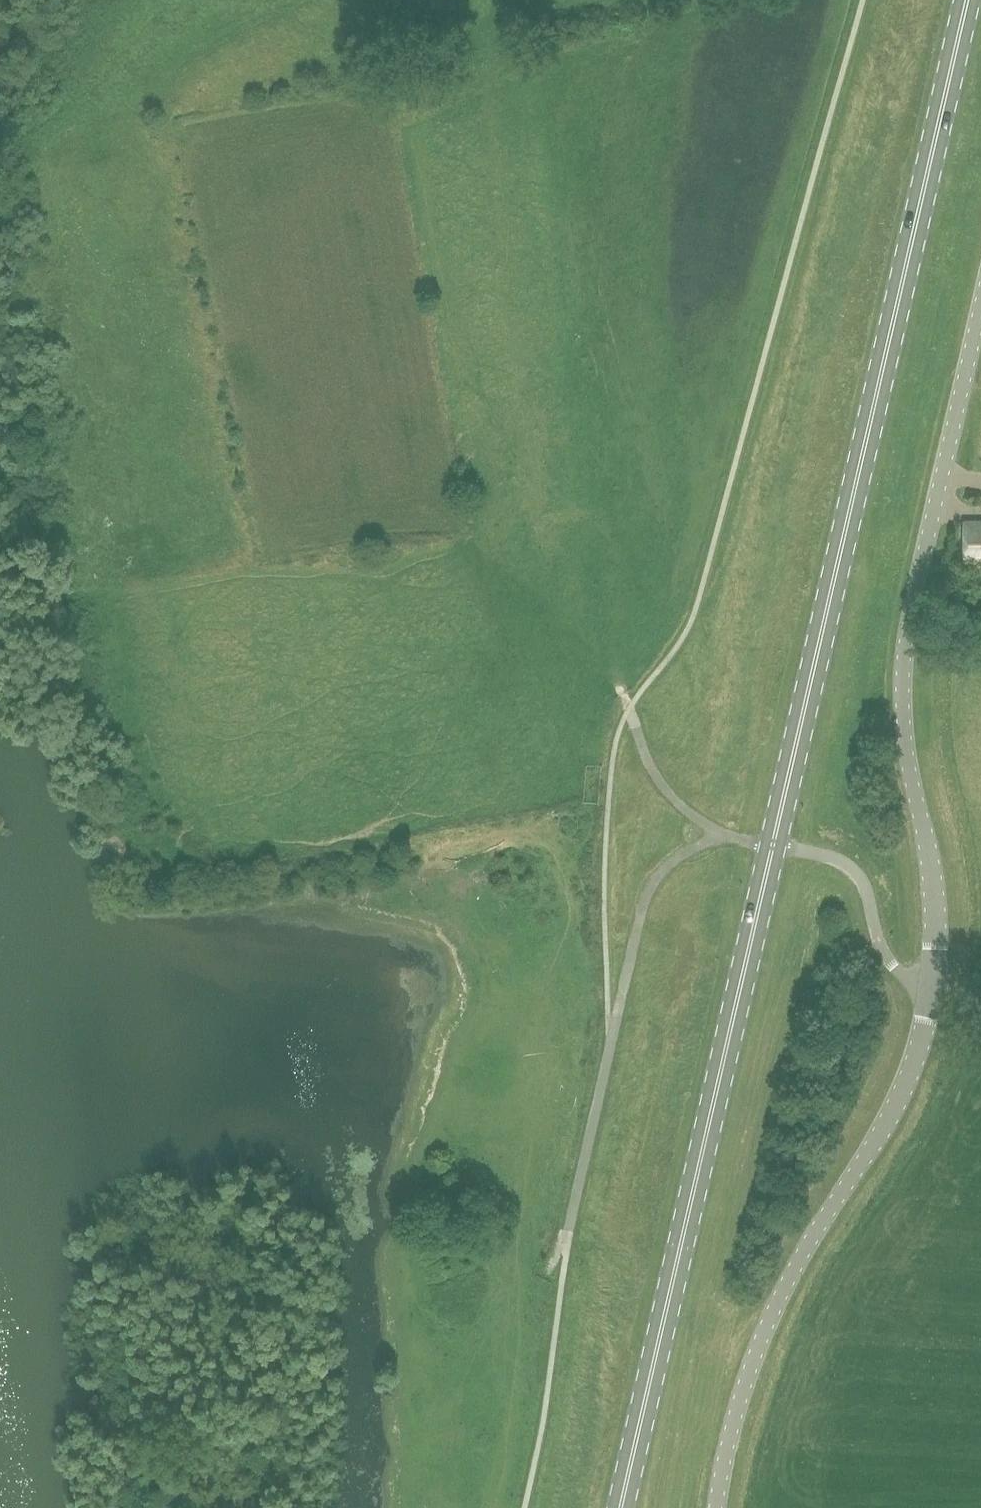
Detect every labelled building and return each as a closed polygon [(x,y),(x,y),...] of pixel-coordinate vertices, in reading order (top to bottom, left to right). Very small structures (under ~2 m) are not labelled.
[(980,561),(980,521),(964,521),(965,562),(980,561)]
